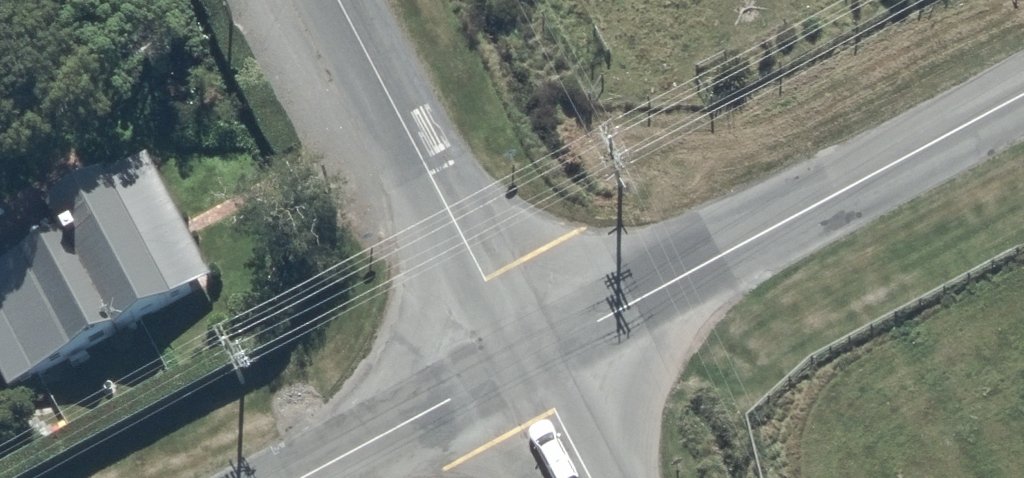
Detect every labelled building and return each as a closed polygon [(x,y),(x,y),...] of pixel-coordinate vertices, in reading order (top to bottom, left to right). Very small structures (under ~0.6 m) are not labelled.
[(219,290),(154,165),(49,219),(63,246),(0,278),(0,313),(0,314),(0,374),(12,397),(219,290)]
